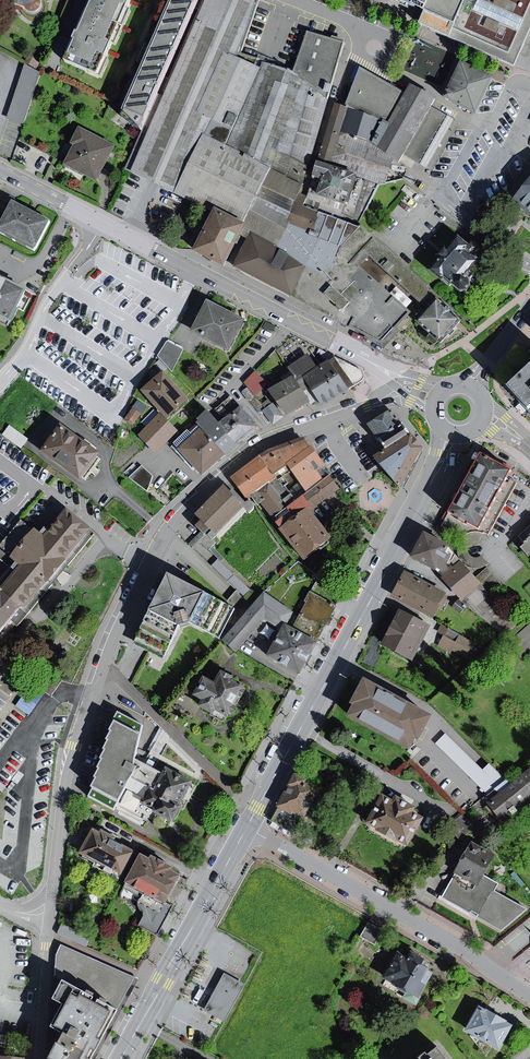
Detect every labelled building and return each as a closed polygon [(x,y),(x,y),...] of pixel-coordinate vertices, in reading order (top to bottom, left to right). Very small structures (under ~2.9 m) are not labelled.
[(7,4),(34,14),(43,7),(45,0),(9,0),(7,4)] [(84,37),(81,35),(78,42),(81,44),(76,56),(72,54),(67,64),(100,79),(136,0),(101,0),(84,37)] [(381,341),(411,312),(362,268),(371,259),(419,301),(431,289),(365,229),(299,208),(309,168),(329,101),(346,45),(308,35),(294,75),(240,57),(259,5),(246,0),(179,0),(126,115),(143,133),(125,173),(130,175),(181,199),(207,210),(208,207),(218,212),(198,256),(233,272),(234,270),(381,341)] [(402,1),(431,14),(425,28),(457,41),(474,0),(399,0),(402,1)] [(519,69),(529,45),(529,0),(474,0),(457,41),(519,69)] [(25,127),(41,75),(36,72),(40,65),(30,59),(25,66),(7,121),(25,127)] [(474,111),(491,76),(458,60),(441,95),(458,103),(474,111)] [(348,109),(334,105),(313,180),(323,183),(319,197),(309,193),(306,206),(362,223),(381,186),(387,184),(397,162),(412,169),(414,163),(428,170),(456,121),(436,110),(441,102),(412,87),(407,96),(362,70),(348,109)] [(101,185),(118,149),(81,131),(73,147),(76,148),(66,168),(101,185)] [(514,199),(529,212),(529,179),(514,199)] [(15,205),(1,233),(39,252),(54,224),(15,205)] [(442,260),(432,272),(446,284),(448,282),(463,294),(471,293),(475,287),(474,281),(478,277),(474,274),(482,263),(474,256),(478,250),(461,238),(450,251),(446,249),(439,258),(442,260)] [(15,325),(31,293),(0,278),(0,317),(15,325)] [(458,319),(437,300),(419,321),(441,340),(458,319)] [(210,304),(194,336),(234,355),(249,322),(210,304)] [(185,352),(169,343),(158,357),(173,374),(185,352)] [(311,357),(291,369),(297,379),(272,392),(291,419),(320,402),(326,410),(357,390),(337,362),(321,370),(311,357)] [(508,383),(529,404),(529,363),(508,383)] [(165,374),(145,393),(170,420),(190,401),(165,374)] [(266,383),(256,374),(244,385),(257,398),(263,393),(260,389),(266,383)] [(140,403),(127,421),(135,427),(144,415),(145,416),(150,410),(140,403)] [(274,405),(263,413),(274,427),(285,418),(274,405)] [(190,433),(175,445),(204,478),(261,429),(244,409),(224,426),(211,412),(199,422),(203,426),(193,436),(190,433)] [(390,410),(367,422),(384,450),(375,456),(383,466),(400,488),(421,447),(390,410)] [(161,417),(141,437),(159,454),(179,434),(161,417)] [(9,424),(3,434),(23,446),(29,436),(9,424)] [(63,429),(45,454),(86,482),(104,457),(63,429)] [(261,458),(272,474),(288,463),(309,448),(303,439),(271,451),(266,455),(261,458)] [(309,448),(288,463),(308,492),(324,480),(315,469),(318,467),(323,464),(311,446),(309,448)] [(488,532),(514,483),(504,477),(508,469),(481,454),(466,481),(449,511),(478,527),(488,532)] [(248,499),(251,496),(257,492),(268,484),(275,478),(272,474),(261,458),(233,478),(248,499)] [(143,464),(131,476),(149,489),(154,474),(143,464)] [(329,535),(319,522),(309,509),(311,507),(339,488),(330,476),(324,480),(308,492),(304,496),(297,501),(291,493),(281,501),(268,484),(257,492),(251,496),(258,504),(263,500),(275,516),(284,528),(282,529),(303,556),(329,535)] [(241,506),(224,488),(197,514),(202,519),(196,525),(200,528),(203,532),(209,526),(214,532),(241,506)] [(1,644),(26,611),(31,611),(95,533),(70,512),(47,538),(39,531),(14,561),(22,569),(4,590),(0,587),(0,643),(1,644)] [(518,536),(529,550),(529,526),(518,536)] [(447,544),(425,532),(413,557),(434,567),(435,565),(442,568),(449,555),(443,552),(447,544)] [(481,552),(467,561),(475,573),(489,564),(481,552)] [(248,589),(220,558),(215,563),(243,594),(248,589)] [(500,635),(515,622),(490,594),(501,584),(487,568),(476,578),(461,562),(442,577),(458,596),(461,599),(465,596),(500,635)] [(171,574),(133,644),(162,659),(182,626),(190,625),(218,638),(233,607),(171,574)] [(449,597),(407,575),(394,600),(436,622),(449,597)] [(268,654),(300,672),(317,642),(336,606),(309,591),(304,601),(306,602),(293,627),(285,622),(268,654)] [(265,617),(272,622),(279,627),(292,610),(264,593),(223,640),(236,650),(265,617)] [(415,664),(432,630),(402,615),(385,649),(415,664)] [(443,638),(438,648),(468,663),(476,645),(441,628),(438,636),(443,638)] [(203,676),(193,694),(202,699),(198,705),(210,712),(209,714),(223,722),(226,716),(227,717),(229,714),(230,714),(244,688),(243,688),(245,685),(220,671),(213,682),(203,676)] [(429,713),(368,679),(349,715),(408,747),(414,736),(416,737),(429,713)] [(146,730),(120,716),(117,723),(120,726),(115,735),(117,736),(112,744),(114,745),(109,754),(111,755),(106,763),(108,764),(103,771),(104,772),(99,781),(101,782),(91,800),(117,814),(120,805),(123,806),(135,783),(153,792),(145,805),(153,810),(152,811),(172,822),(180,807),(183,809),(196,786),(191,783),(192,781),(166,767),(162,775),(148,768),(140,764),(146,740),(143,738),(146,730)] [(457,727),(445,739),(482,776),(458,795),(469,806),(507,777),(457,727)] [(300,770),(280,807),(307,822),(328,785),(300,770)] [(529,808),(529,772),(489,807),(506,828),(529,808)] [(367,822),(407,845),(423,817),(411,810),(413,806),(397,798),(395,801),(382,794),(367,822)] [(95,831),(82,856),(124,879),(137,854),(119,845),(122,841),(104,831),(102,835),(95,831)] [(441,901),(502,936),(529,913),(529,911),(498,893),(502,885),(489,877),(498,858),(471,846),(441,901)] [(145,857),(128,887),(144,896),(140,905),(141,911),(146,917),(140,929),(158,938),(184,879),(176,875),(178,872),(155,859),(153,862),(145,857)] [(370,925),(362,939),(376,947),(384,933),(370,925)] [(117,1011),(136,977),(62,947),(57,957),(56,978),(65,983),(53,1002),(63,1008),(52,1030),(62,1036),(50,1058),(91,1058),(117,1011)] [(399,955),(385,981),(399,989),(397,993),(407,998),(405,1001),(418,1008),(437,975),(427,969),(430,964),(413,954),(410,961),(399,955)] [(247,985),(225,975),(206,1014),(227,1024),(247,985)] [(481,1009),(468,1035),(502,1053),(516,1027),(481,1009)]
